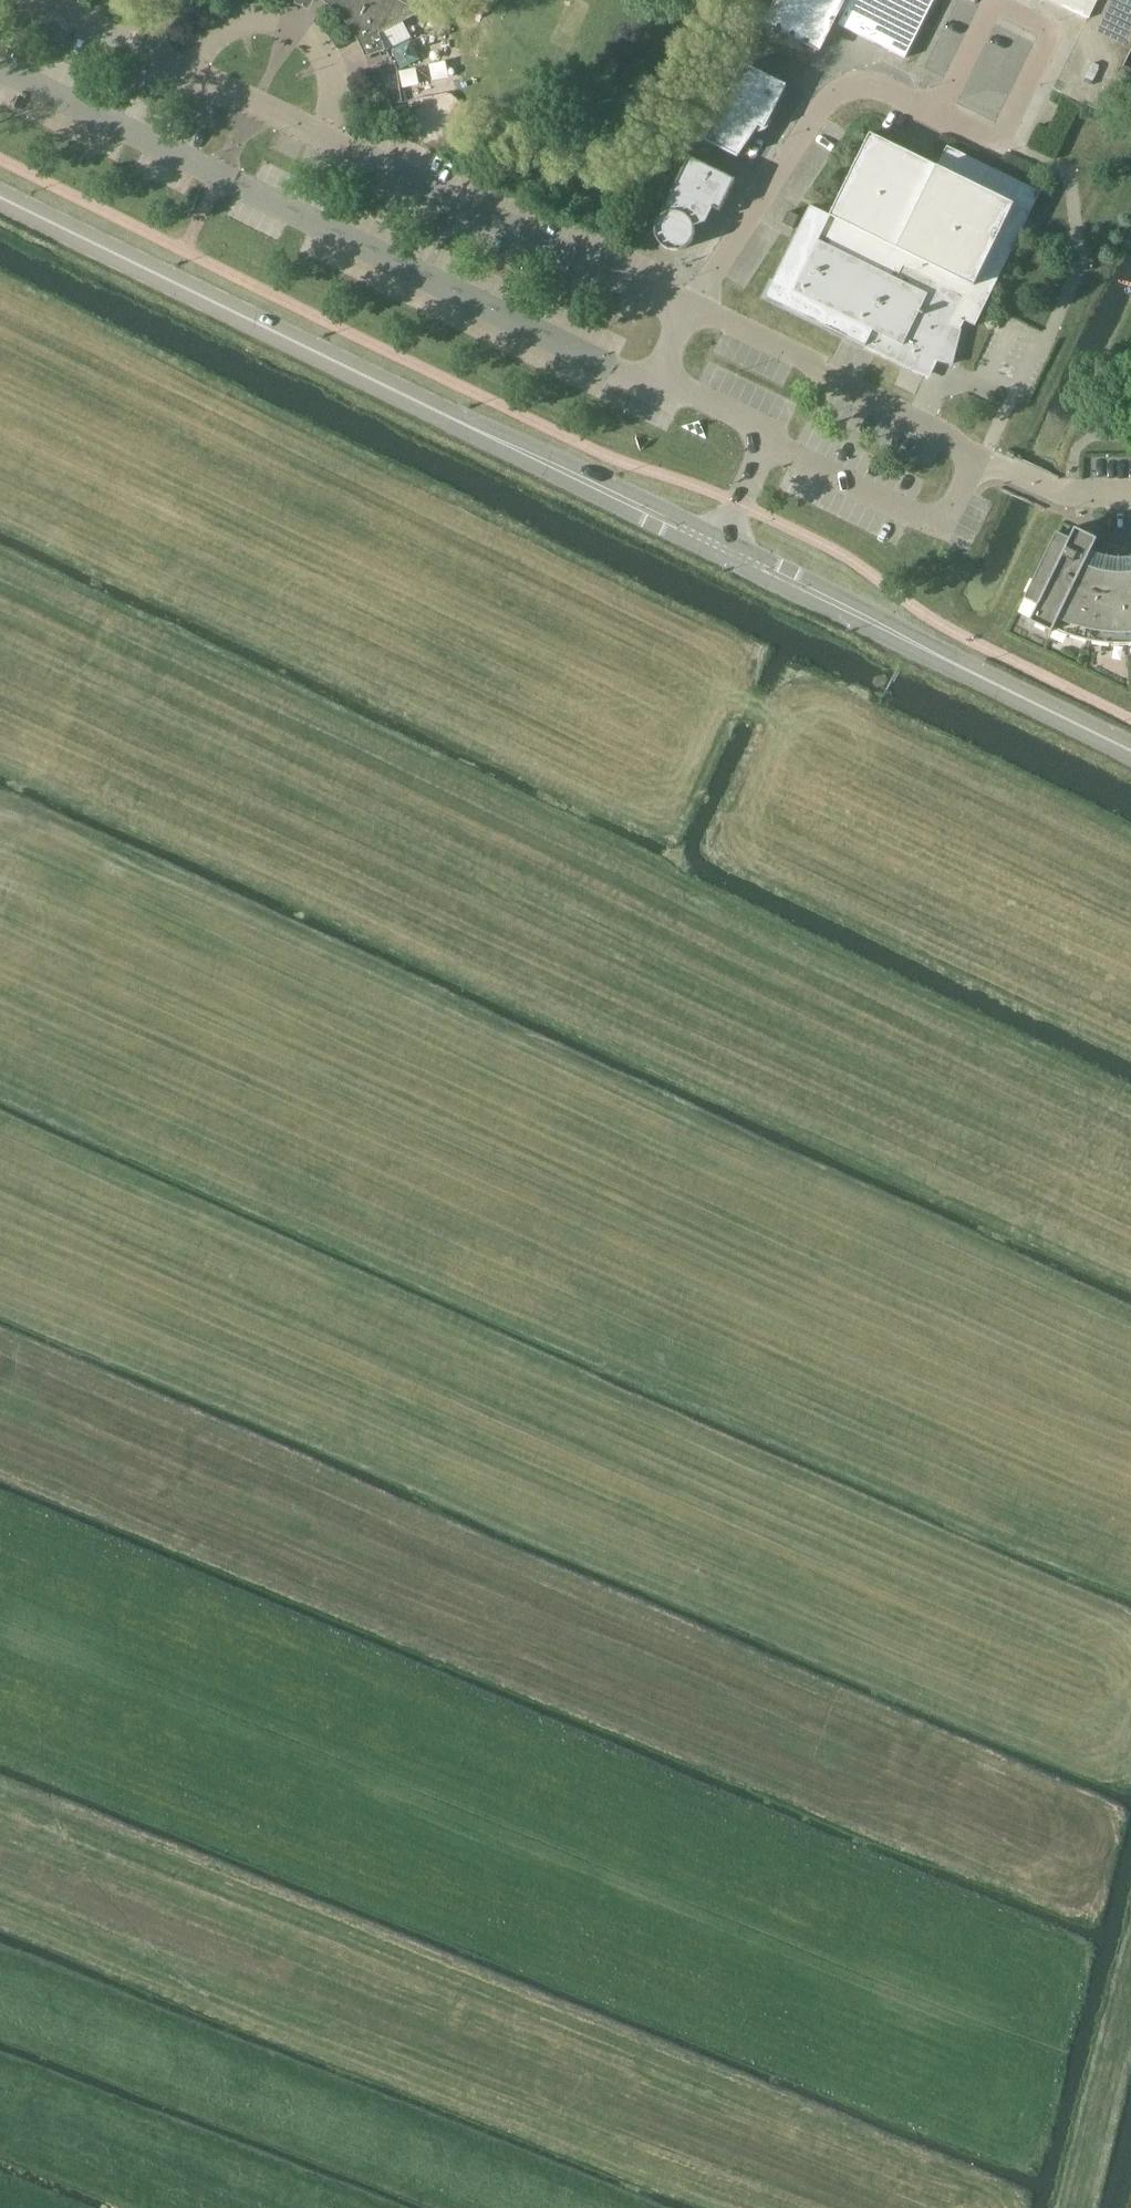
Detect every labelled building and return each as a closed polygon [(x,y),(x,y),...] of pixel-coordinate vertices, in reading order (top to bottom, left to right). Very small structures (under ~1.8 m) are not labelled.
[(327,4),(328,5),(331,7),(342,18),(346,22),(355,35),(357,38),(358,40),(364,53),(366,58),(386,51),(385,47),(383,43),(381,38),(379,34),(422,13),(423,0),(321,0),(327,4)] [(766,29),(767,30),(772,20),(790,33),(789,33),(797,37),(797,36),(818,43),(813,52),(814,53),(834,13),(842,17),(838,25),(905,57),(933,0),(780,0),(766,29)] [(1102,113),(1130,53),(1130,0),(1051,0),(1088,18),(1054,89),(1102,113)] [(743,64),(705,141),(738,157),(758,127),(759,125),(765,128),(768,120),(769,121),(786,85),(743,64)] [(966,320),(976,325),(1027,221),(1041,190),(948,145),(938,165),(871,132),(830,216),(810,206),(765,298),(927,376),(935,359),(953,364),(962,329),(966,320)] [(714,209),(721,212),(736,180),(690,157),(679,179),(661,170),(646,202),(668,213),(665,215),(663,217),(661,218),(659,222),(657,225),(656,228),(656,231),(656,234),(657,237),(658,241),(660,243),(662,246),(665,248),(667,249),(670,250),(674,251),(675,251),(678,251),(680,251),(683,250),(686,249),(689,247),(690,246),(693,242),(694,239),(695,237),(696,235),(696,232),(696,229),(695,227),(707,223),(714,209)] [(799,217),(783,209),(777,221),(794,229),(799,217)] [(1068,635),(1089,642),(1111,645),(1130,645),(1130,573),(1123,574),(1104,572),(1086,565),(1098,539),(1076,528),(1068,545),(1058,540),(1060,534),(1057,533),(1023,602),(1025,603),(1027,599),(1039,605),(1030,622),(1053,633),(1056,627),(1069,634),(1068,635)]
